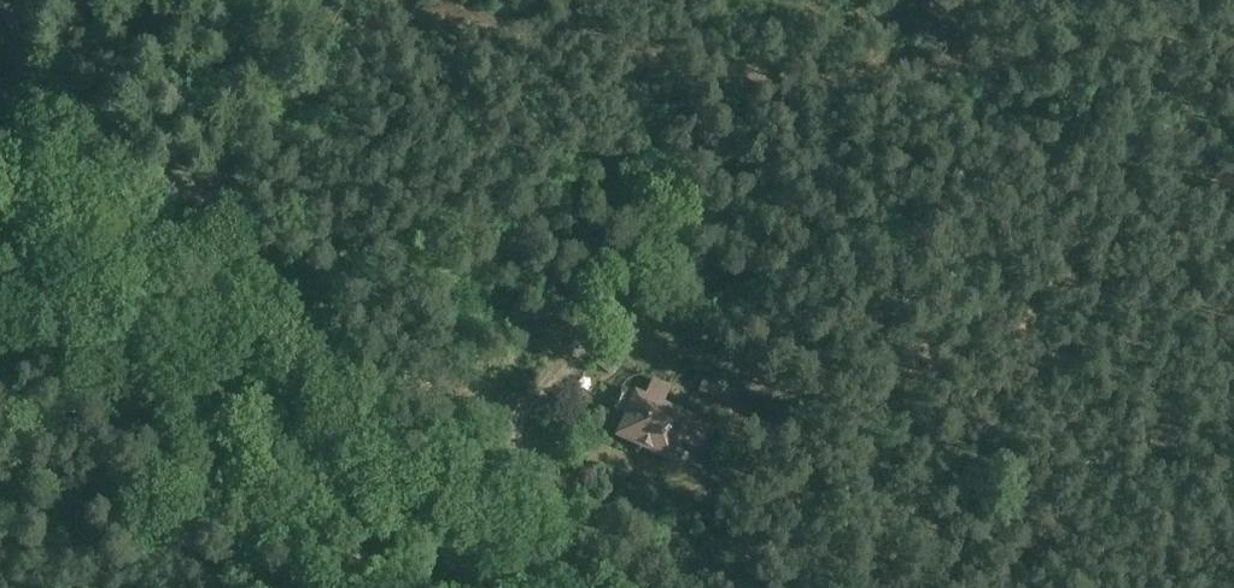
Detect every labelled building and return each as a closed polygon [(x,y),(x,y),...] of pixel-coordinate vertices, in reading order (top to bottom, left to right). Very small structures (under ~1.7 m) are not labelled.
[(734,391),(704,379),(699,393),(729,405),(734,391)] [(616,438),(644,450),(662,406),(670,388),(653,380),(645,398),(636,393),(625,388),(615,408),(626,415),(616,438)] [(662,406),(644,450),(671,462),(679,442),(699,451),(709,428),(688,419),(689,418),(662,406)]
